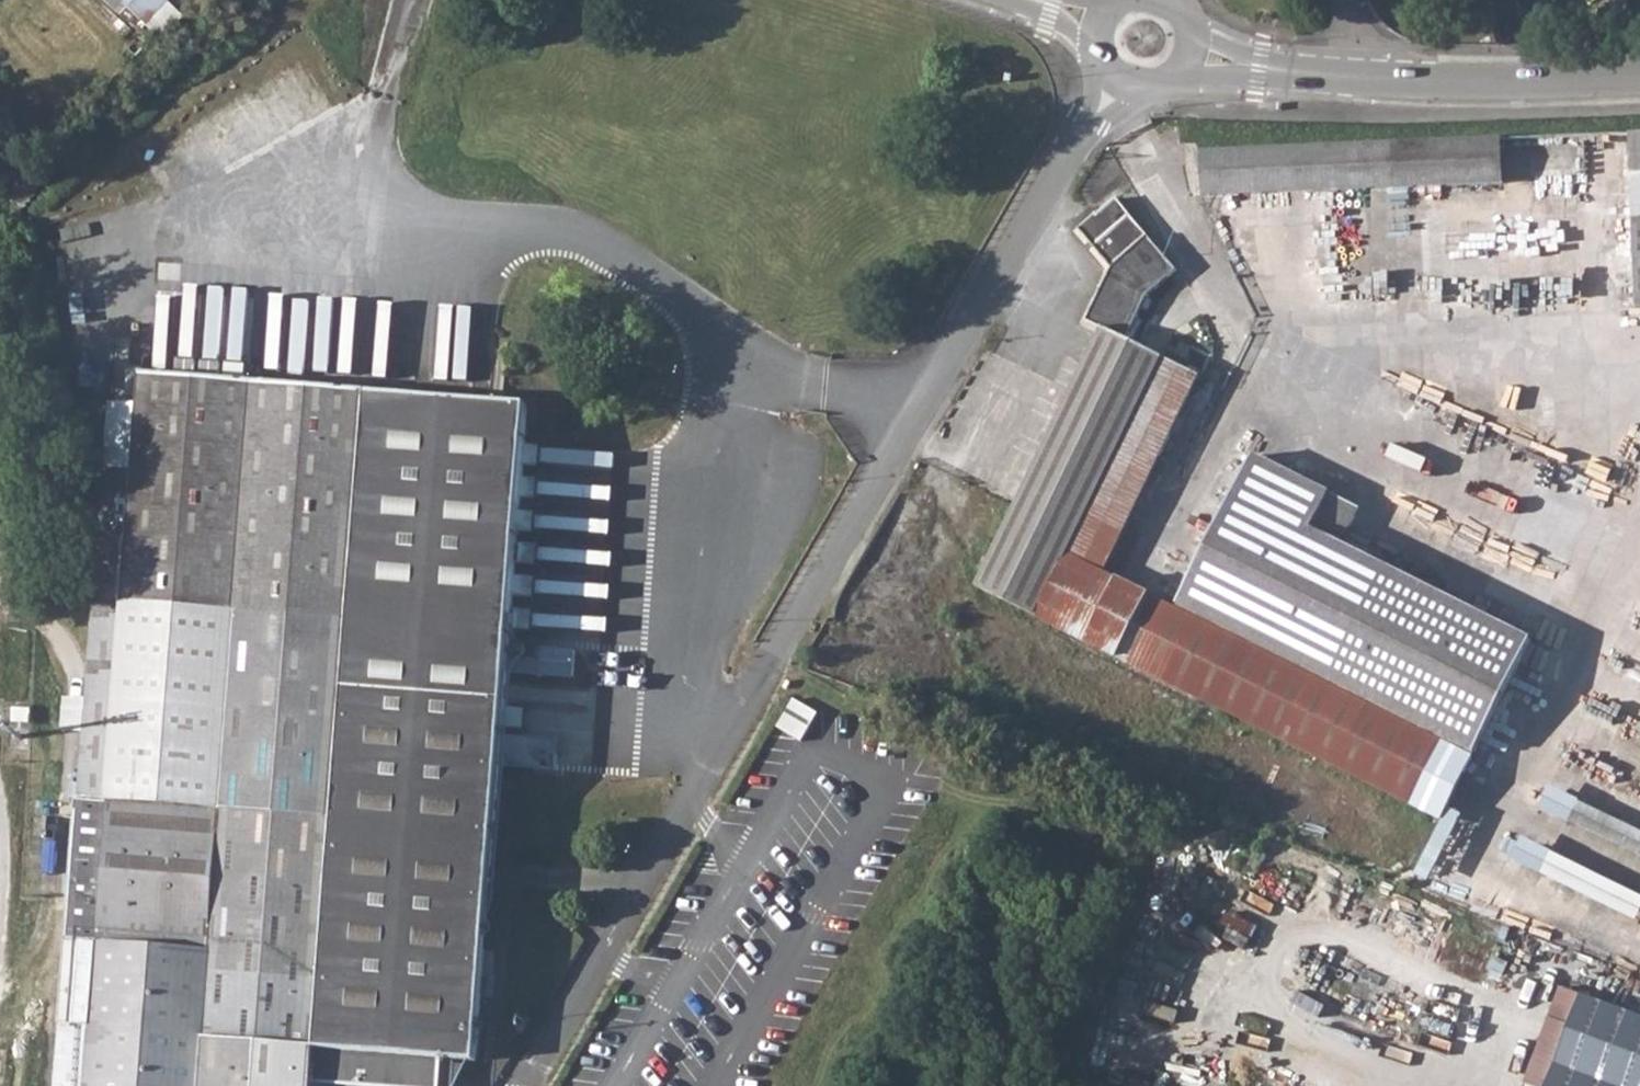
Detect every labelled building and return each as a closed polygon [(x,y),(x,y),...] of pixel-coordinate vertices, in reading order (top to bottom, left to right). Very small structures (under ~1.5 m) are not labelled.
[(1631,132),(1638,304),(1639,304),(1639,132),(1631,132)] [(1204,196),(1258,194),(1339,190),(1505,183),(1504,138),(1202,149),(1204,196)] [(1363,504),(1291,468),(1256,452),(1181,602),(1105,569),(1200,376),(1127,340),(1149,294),(1158,288),(1177,269),(1147,234),(1118,199),(1099,215),(1096,213),(1079,229),(1111,266),(1085,319),(1103,329),(958,625),(1100,693),(1118,655),(1208,699),(1364,776),(1445,814),(1478,749),(1528,647),(1532,637),(1346,545),(1363,504)] [(313,1082),(355,1085),(441,1085),(441,1058),(473,1058),(488,862),(503,679),(514,526),(520,454),(524,403),(359,390),(167,375),(142,373),(135,462),(127,560),(122,603),(94,602),(72,862),(57,1085),(313,1085),(313,1082)] [(1542,807),(1635,849),(1639,837),(1639,827),(1551,787),(1542,807)] [(1419,872),(1430,878),(1464,814),(1453,808),(1419,872)] [(1639,916),(1639,892),(1525,836),(1514,858),(1639,919),(1639,916)] [(1584,1009),(1556,1085),(1639,1085),(1639,1030),(1584,1009)]
